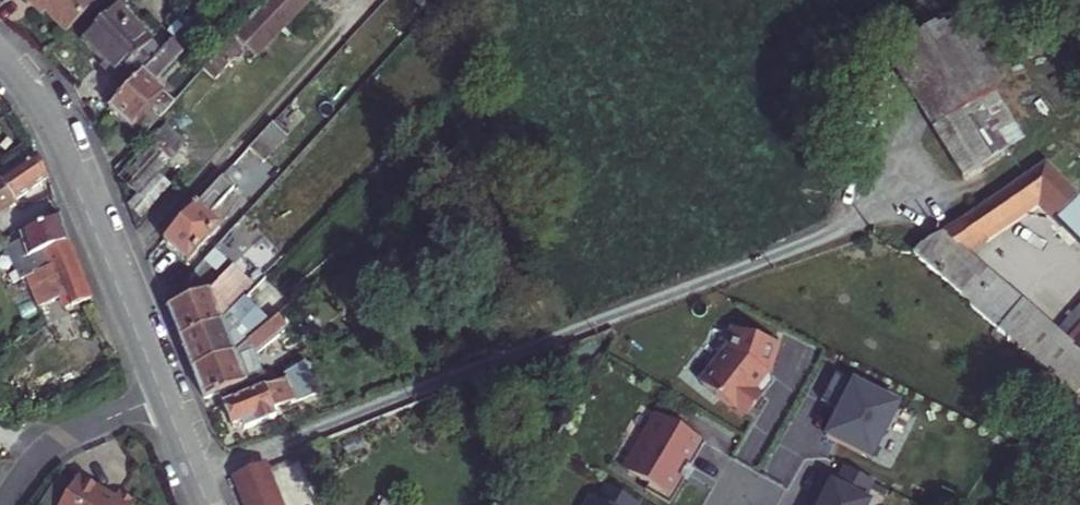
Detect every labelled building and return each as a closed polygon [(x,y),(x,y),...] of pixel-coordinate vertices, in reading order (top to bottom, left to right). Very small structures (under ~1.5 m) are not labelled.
[(55,40),(86,10),(75,0),(6,0),(16,11),(21,6),(55,40)] [(220,79),(239,60),(247,59),(249,55),(255,60),(300,13),(291,6),(297,1),(296,0),(266,0),(217,53),(205,65),(220,79)] [(961,0),(890,42),(936,117),(978,91),(1010,72),(961,0)] [(101,63),(126,86),(161,46),(113,3),(82,35),(105,58),(101,63)] [(111,102),(144,134),(178,96),(160,79),(189,48),(186,46),(206,22),(195,11),(161,46),(126,86),(111,102)] [(192,52),(205,65),(217,53),(203,39),(192,52)] [(978,91),(936,117),(967,167),(1011,141),(978,91)] [(123,174),(141,192),(161,170),(190,139),(171,120),(123,174)] [(250,147),(264,160),(288,134),(274,121),(250,147)] [(21,198),(51,177),(41,154),(8,175),(21,198)] [(916,243),(974,295),(971,299),(1073,389),(1079,380),(1079,190),(1047,159),(916,243)] [(141,192),(131,203),(144,216),(175,183),(161,170),(141,192)] [(21,198),(8,175),(0,180),(0,212),(21,198)] [(165,239),(187,259),(219,222),(209,213),(234,187),(223,176),(165,239)] [(32,278),(44,272),(42,264),(53,260),(49,247),(73,239),(65,214),(22,231),(24,240),(17,241),(29,278),(32,278)] [(221,242),(234,261),(262,242),(249,223),(221,242)] [(72,308),(97,298),(73,239),(49,247),(53,260),(42,264),(44,272),(32,278),(44,305),(67,296),(72,308)] [(213,283),(170,303),(181,335),(223,318),(260,282),(237,260),(213,283)] [(181,335),(193,367),(234,349),(230,338),(254,314),(249,306),(254,302),(256,304),(273,286),(264,277),(260,282),(223,318),(181,335)] [(193,367),(206,397),(265,373),(257,353),(290,329),(278,314),(234,349),(193,367)] [(729,350),(703,384),(746,418),(758,403),(755,401),(761,393),(758,390),(771,374),(773,374),(779,344),(737,331),(729,350)] [(240,416),(245,426),(277,413),(275,408),(318,390),(305,359),(286,370),(285,376),(225,401),(232,420),(240,416)] [(822,429),(868,452),(895,398),(832,366),(818,394),(833,402),(834,399),(842,402),(836,413),(831,411),(822,429)] [(755,401),(758,403),(774,383),(771,374),(758,390),(761,393),(755,401)] [(646,488),(670,503),(685,479),(680,477),(689,463),(692,465),(706,442),(660,414),(640,446),(643,448),(629,471),(649,483),(646,488)] [(232,420),(237,430),(245,426),(240,416),(232,420)] [(866,494),(861,491),(870,474),(841,460),(832,477),(827,474),(812,504),(861,504),(866,494)] [(241,504),(276,504),(257,462),(227,473),(241,504)] [(47,497),(58,504),(63,504),(81,479),(67,469),(47,497)] [(86,473),(81,479),(63,504),(140,504),(142,503),(124,491),(120,497),(86,473)] [(638,502),(608,484),(599,499),(593,496),(587,504),(636,504),(638,502)]
